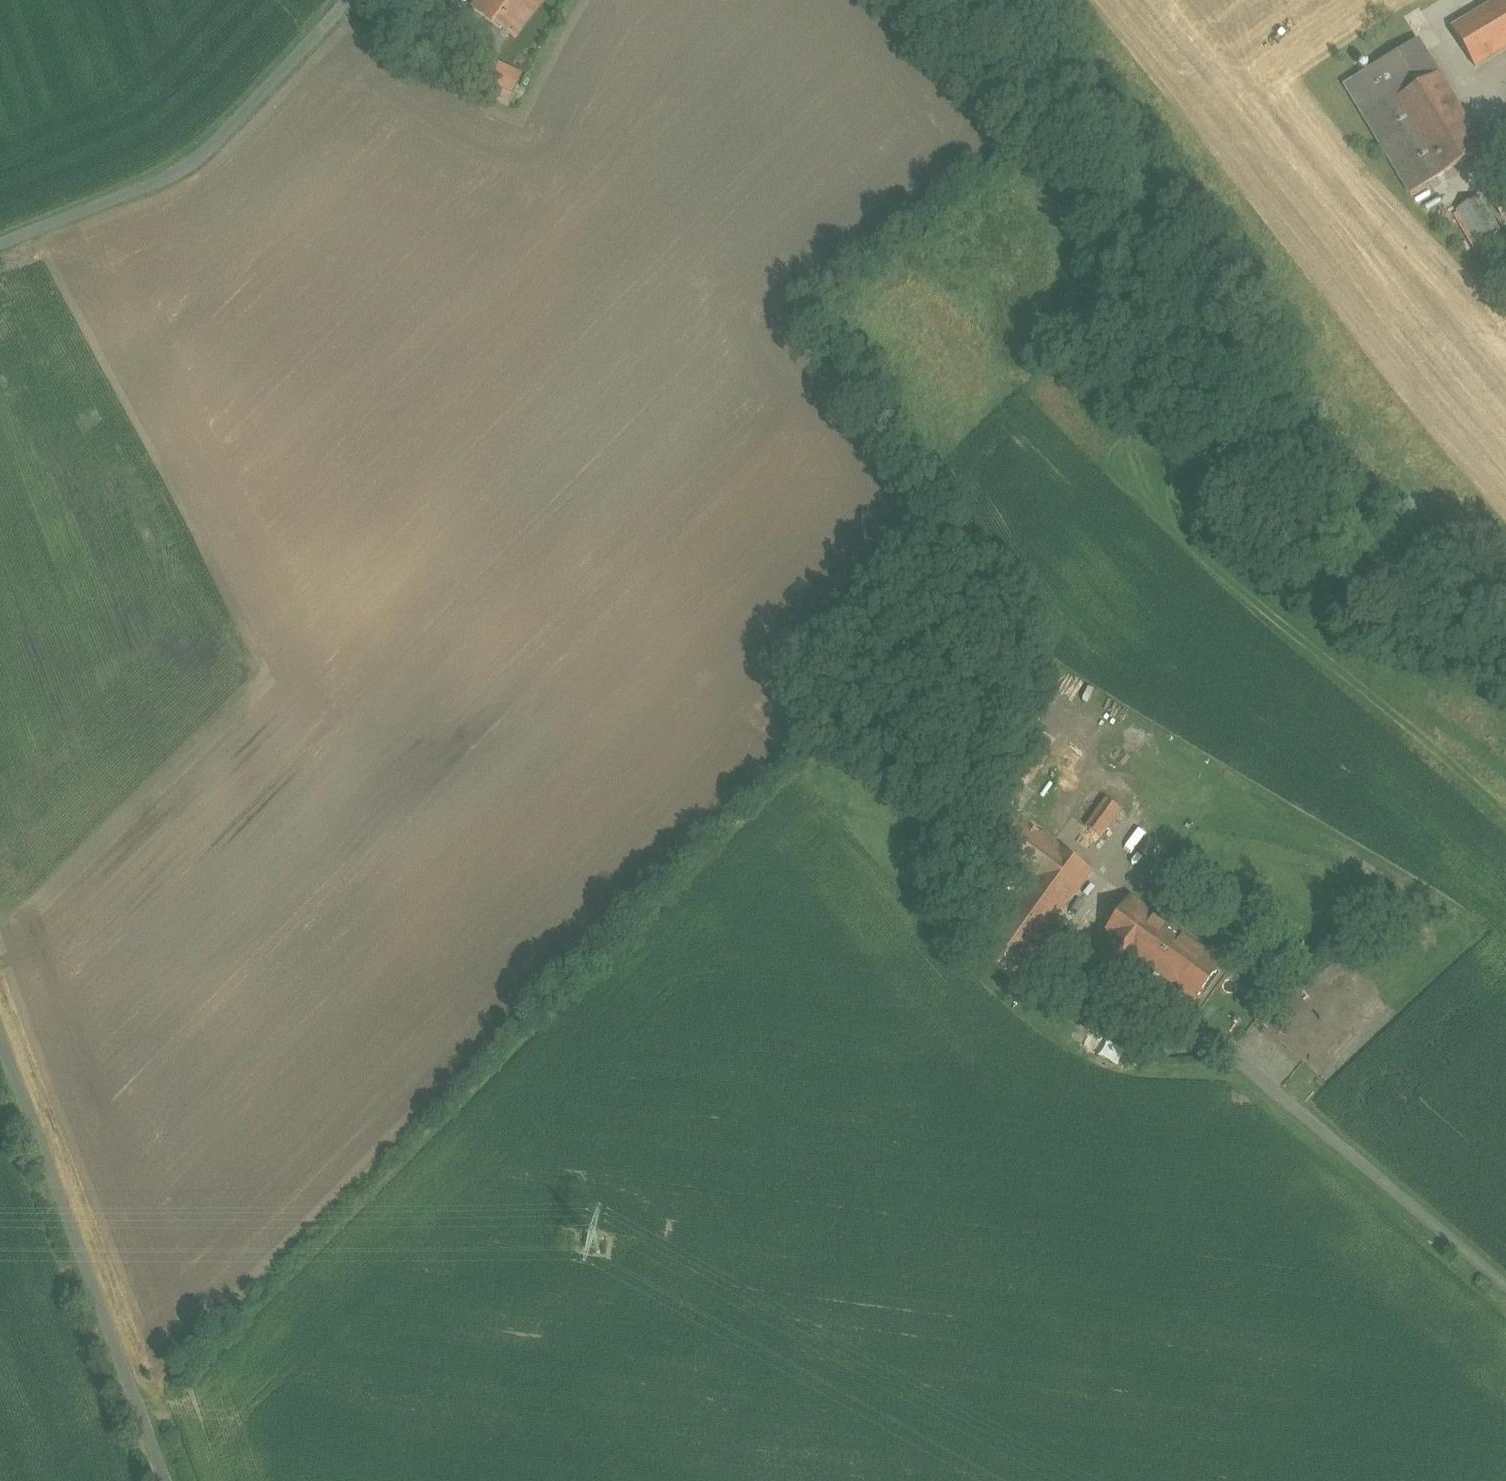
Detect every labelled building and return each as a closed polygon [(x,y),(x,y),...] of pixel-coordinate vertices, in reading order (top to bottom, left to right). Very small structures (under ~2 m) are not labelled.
[(475,8),(515,37),(541,0),(481,0),(475,8)] [(1452,29),(1475,67),(1505,48),(1505,0),(1501,0),(1452,29)] [(1484,150),(1418,40),(1345,84),(1411,194),(1484,150)] [(504,65),(496,88),(518,95),(525,72),(504,65)] [(1486,191),(1502,217),(1505,214),(1505,179),(1486,191)] [(1499,232),(1479,198),(1458,210),(1479,245),(1499,232)] [(1033,746),(1013,774),(1028,784),(1048,757),(1033,746)] [(1106,799),(1086,826),(1101,837),(1121,809),(1106,799)] [(1091,870),(1010,812),(987,844),(1035,879),(980,956),(1012,979),(1091,870)] [(1176,861),(1162,881),(1176,890),(1190,871),(1176,861)] [(1170,927),(1130,898),(1069,982),(1109,1011),(1143,964),(1170,927)] [(1222,965),(1170,927),(1143,964),(1178,989),(1177,990),(1179,991),(1180,990),(1195,1001),(1222,965)]
